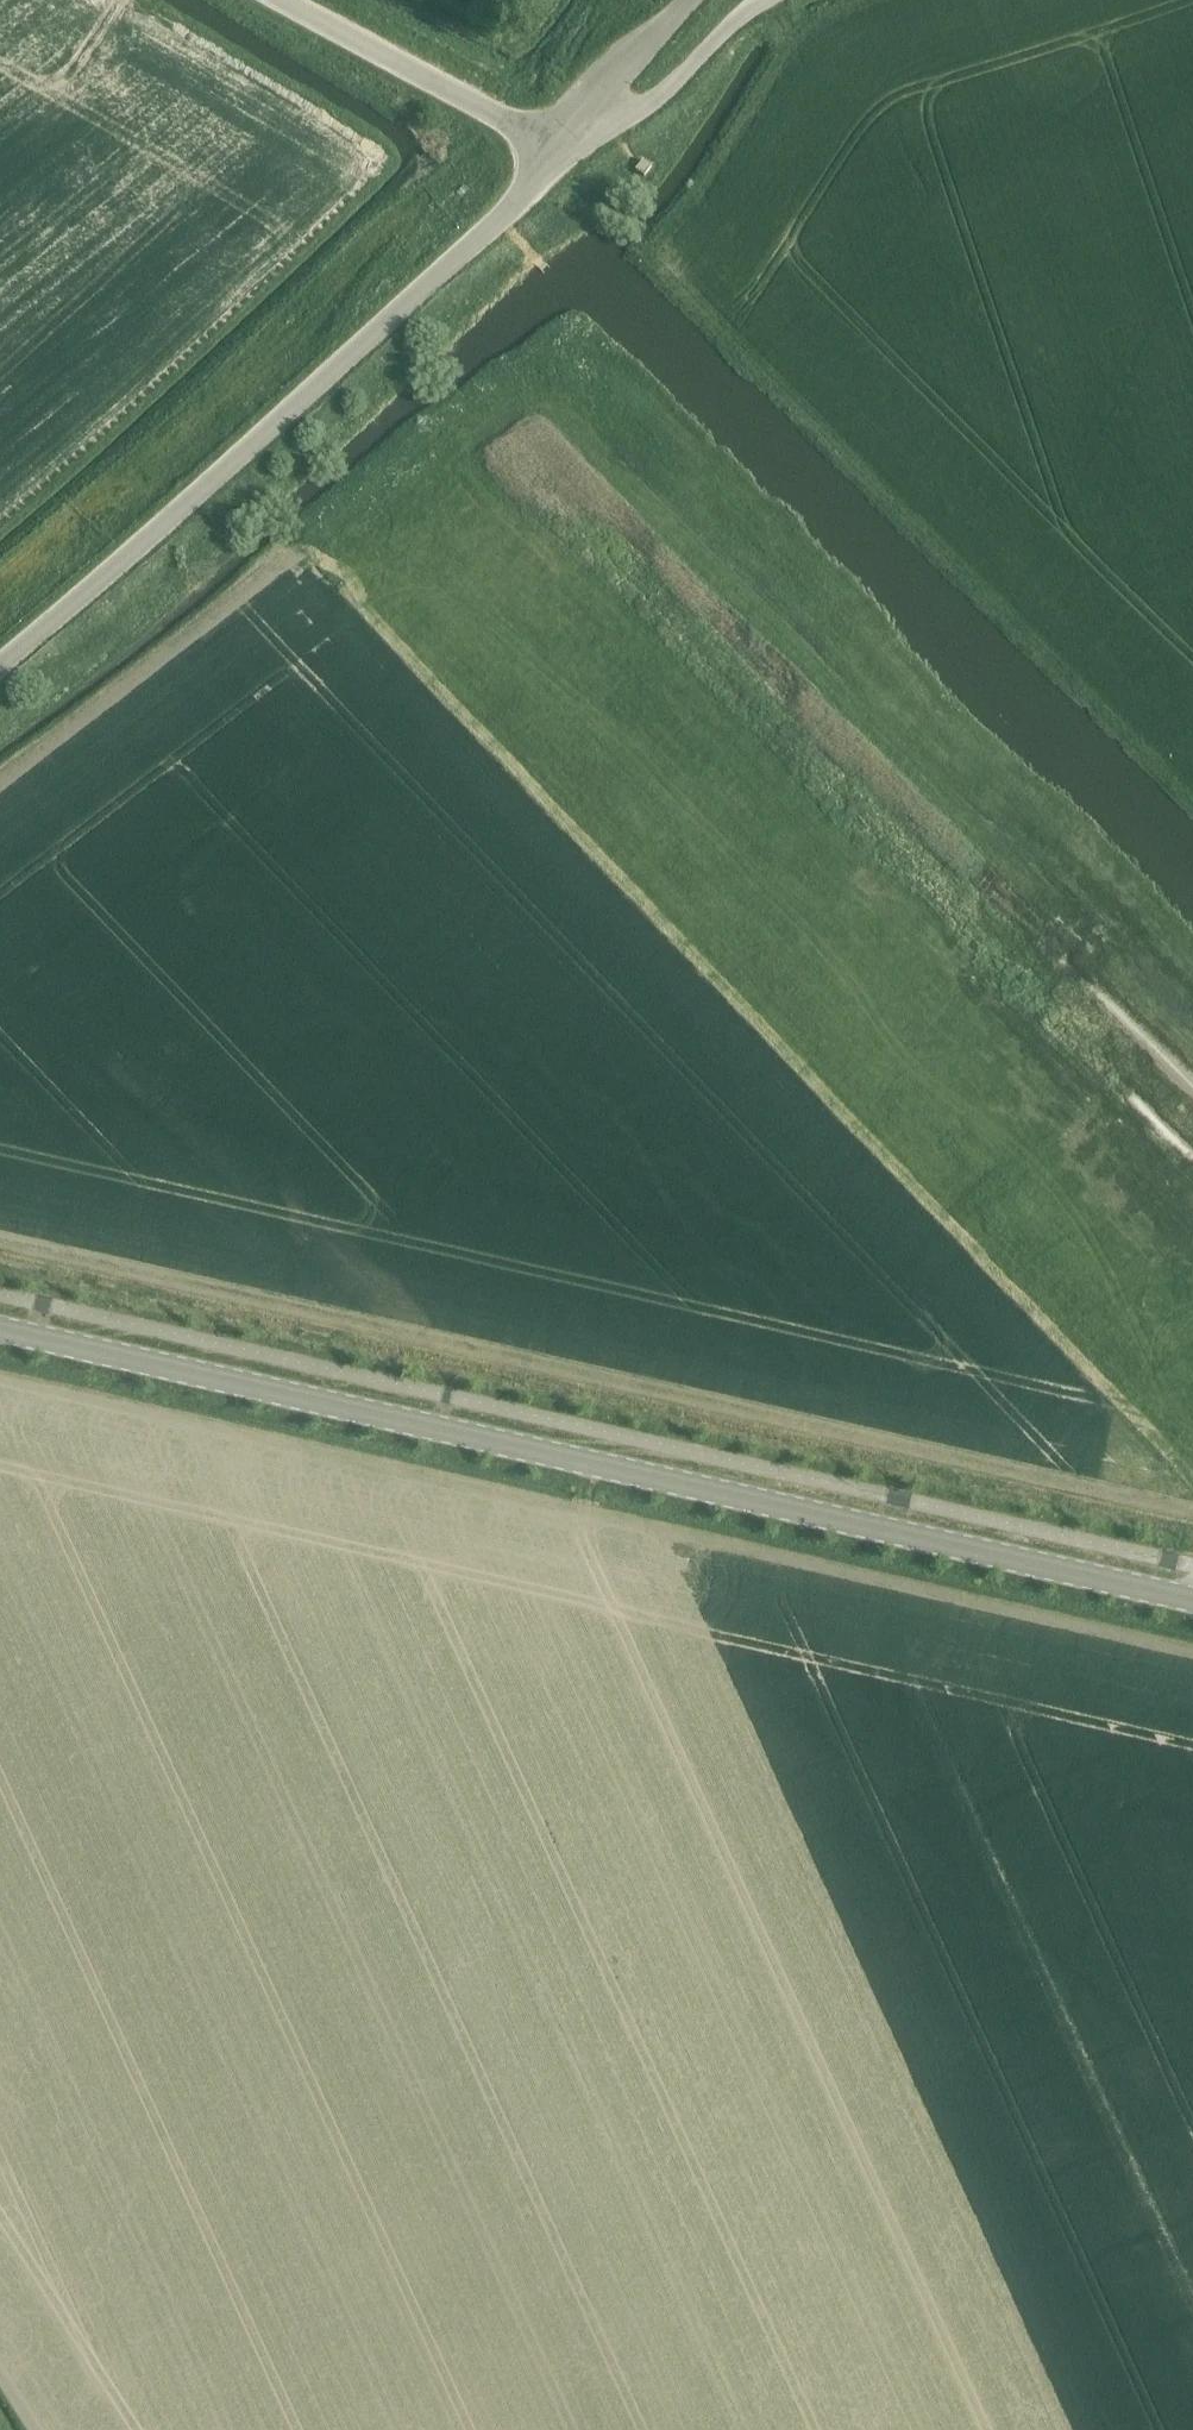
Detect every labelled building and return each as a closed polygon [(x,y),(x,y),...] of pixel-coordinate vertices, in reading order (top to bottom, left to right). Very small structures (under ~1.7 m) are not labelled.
[(644,161),(635,171),(644,178),(652,167),(644,161)]
